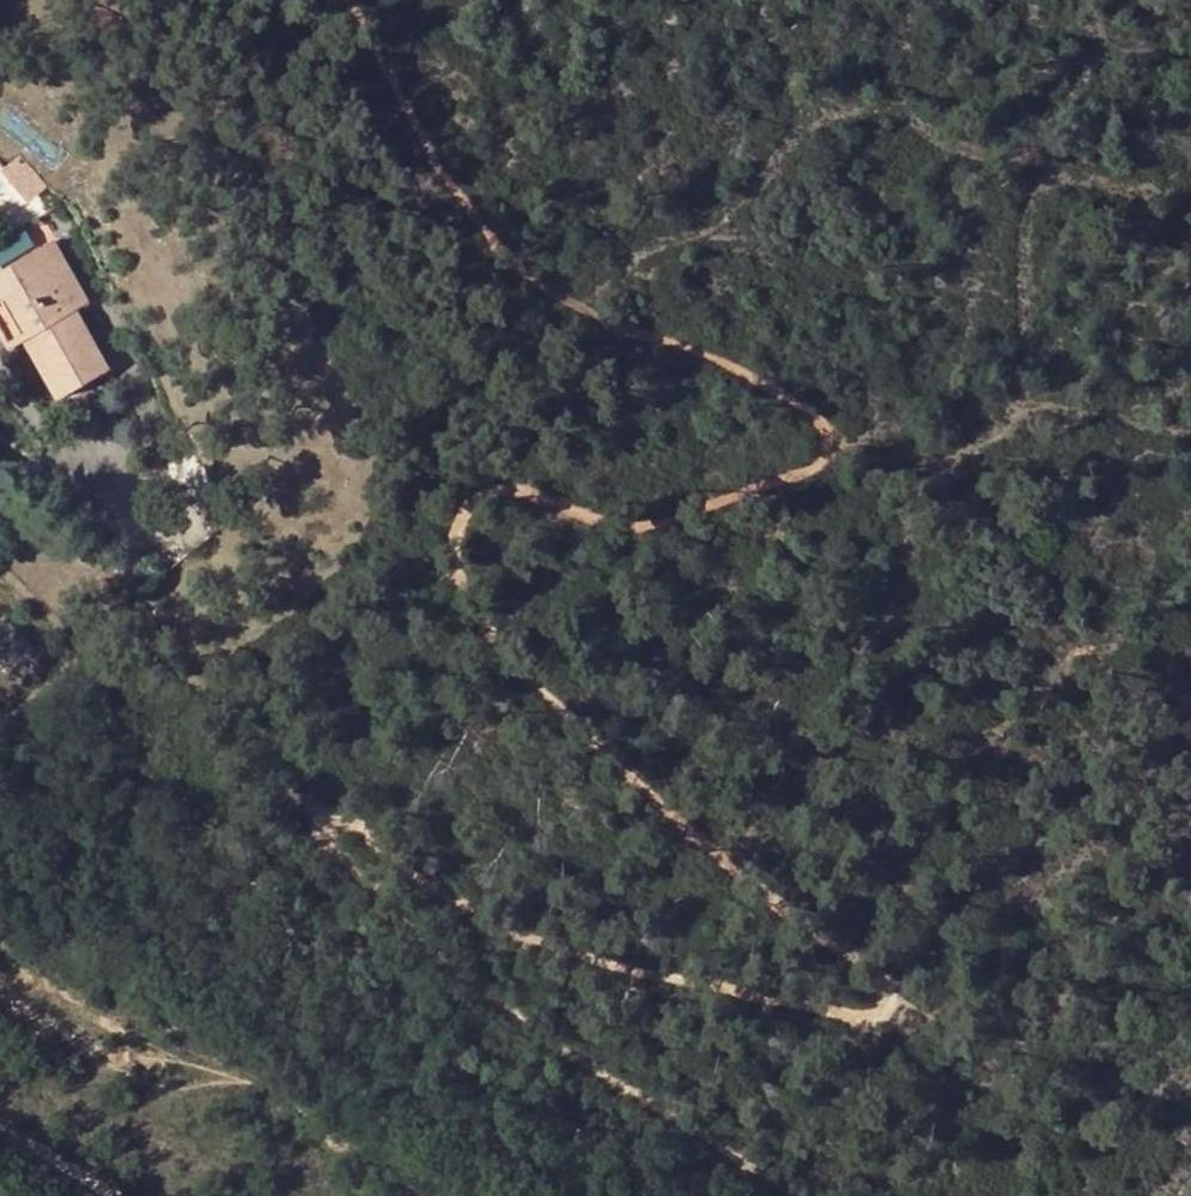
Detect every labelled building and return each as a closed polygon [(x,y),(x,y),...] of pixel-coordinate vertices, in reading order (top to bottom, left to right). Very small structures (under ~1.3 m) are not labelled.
[(4,173),(27,201),(41,189),(18,161),(4,173)] [(18,341),(51,399),(105,368),(73,311),(64,295),(75,289),(48,241),(13,262),(0,239),(0,308),(18,341)] [(64,295),(73,311),(83,304),(75,289),(64,295)] [(18,341),(0,308),(0,342),(4,348),(18,341)]
